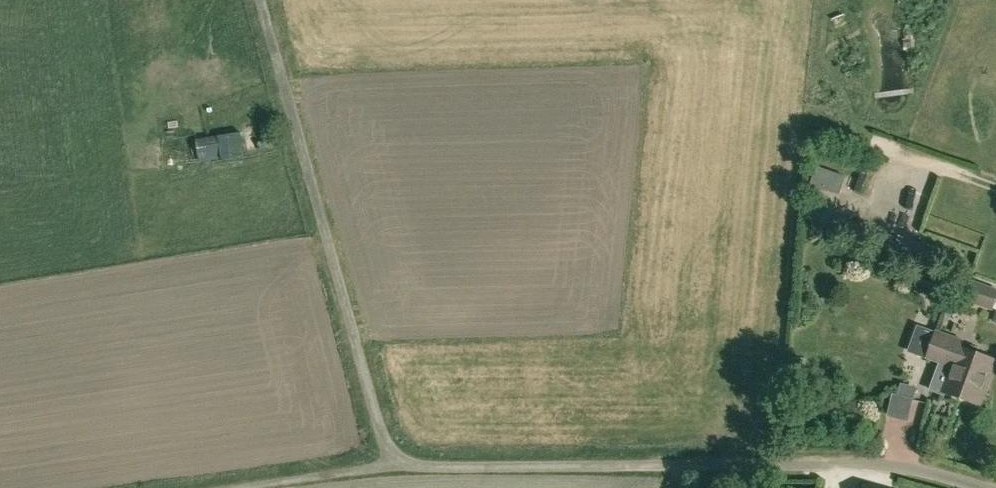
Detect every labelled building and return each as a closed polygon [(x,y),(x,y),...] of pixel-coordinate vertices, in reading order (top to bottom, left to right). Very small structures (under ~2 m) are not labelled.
[(198,160),(221,155),(217,135),(195,139),(198,160)] [(839,194),(845,176),(816,166),(810,184),(839,194)] [(995,295),(995,290),(971,281),(966,297),(992,307),(995,295)] [(979,347),(961,341),(936,332),(927,357),(943,362),(934,386),(942,389),(942,390),(979,403),(994,359),(977,353),(979,347)]
